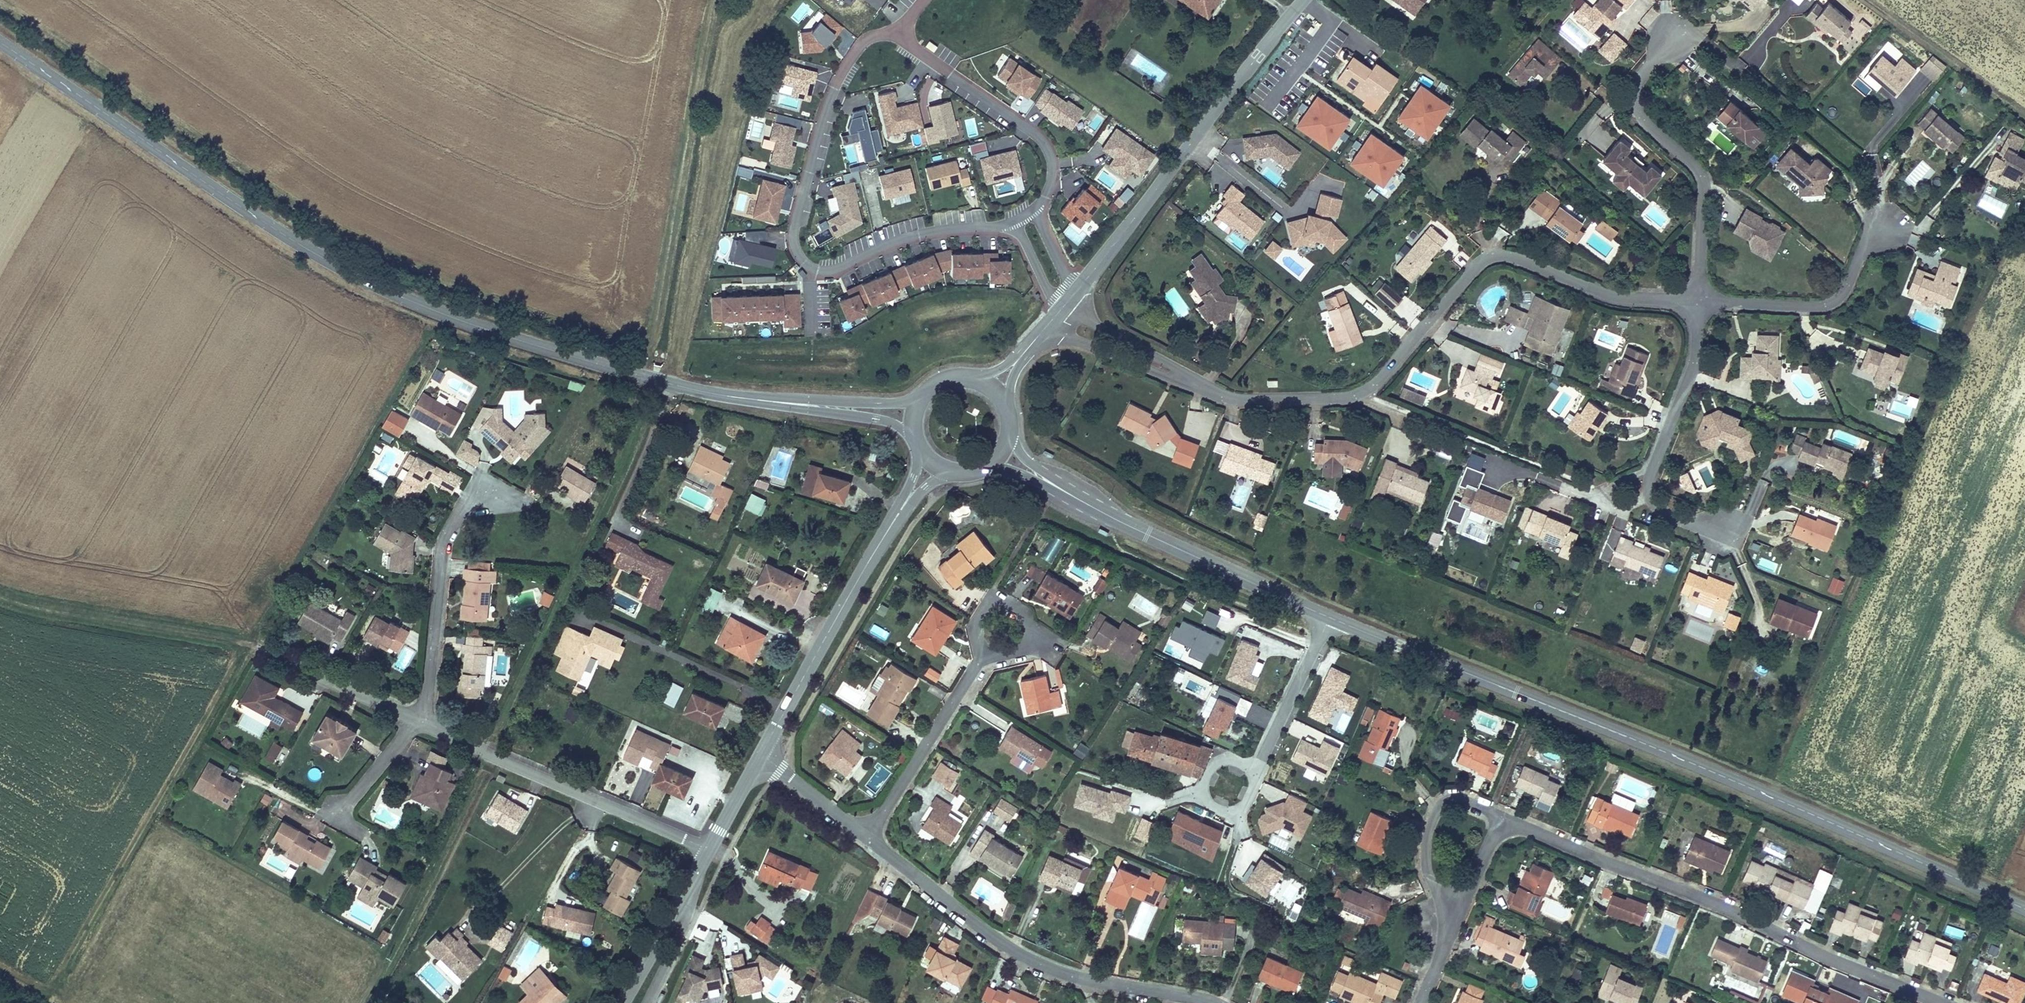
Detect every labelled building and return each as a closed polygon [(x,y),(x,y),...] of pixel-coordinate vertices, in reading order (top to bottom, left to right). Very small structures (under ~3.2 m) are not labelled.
[(1178,0),(1209,20),(1223,0),(1178,0)] [(1421,0),(1397,0),(1412,11),(1421,0)] [(1584,24),(1600,37),(1607,29),(1616,17),(1625,6),(1630,10),(1638,1),(1637,0),(1604,0),(1596,9),(1584,24)] [(1756,12),(1766,0),(1741,0),(1756,12)] [(1577,18),(1584,24),(1596,9),(1588,3),(1577,18)] [(1825,32),(1828,28),(1832,32),(1842,40),(1849,31),(1853,26),(1831,7),(1827,12),(1820,6),(1809,19),(1825,32)] [(826,46),(835,35),(837,37),(842,30),(826,16),(810,35),(799,36),(801,55),(820,53),(826,46)] [(1609,31),(1619,19),(1616,17),(1607,29),(1609,31)] [(1600,37),(1603,39),(1609,31),(1607,29),(1600,37)] [(1848,45),(1856,36),(1849,31),(1842,40),(1848,45)] [(828,47),(837,37),(835,35),(826,46),(828,47)] [(1616,35),(1602,51),(1614,62),(1629,45),(1616,35)] [(1548,77),(1558,66),(1541,52),(1546,45),(1542,41),(1512,76),(1524,86),(1534,74),(1538,69),(1541,72),(1548,77)] [(1541,52),(1558,66),(1563,60),(1546,45),(1541,52)] [(1357,59),(1352,56),(1347,64),(1351,67),(1357,59)] [(1869,73),(1896,96),(1917,72),(1902,59),(1895,68),(1882,57),(1869,73)] [(1353,80),(1369,91),(1383,100),(1397,78),(1376,63),(1372,69),(1357,59),(1351,67),(1347,64),(1337,78),(1349,86),(1353,80)] [(1027,100),(1040,82),(1008,60),(996,78),(1006,85),(1011,88),(1009,91),(1017,97),(1019,95),(1027,100)] [(808,103),(815,75),(777,65),(772,83),(792,88),(790,98),(808,103)] [(1365,97),(1369,91),(1353,80),(1349,86),(1365,97)] [(1398,118),(1430,138),(1453,103),(1420,83),(1398,118)] [(1082,113),(1066,102),(1065,104),(1051,95),(1050,96),(1043,91),(1033,105),(1040,110),(1039,113),(1056,124),(1057,122),(1061,125),(1070,131),(1082,113)] [(1331,149),(1353,118),(1318,94),(1296,125),(1331,149)] [(921,128),(916,106),(896,111),(892,95),(876,99),(881,119),(884,119),(888,136),(921,128)] [(1605,120),(1613,111),(1603,103),(1596,112),(1605,120)] [(1746,142),(1759,127),(1731,103),(1718,118),(1727,126),(1726,127),(1745,143),(1746,142)] [(955,136),(948,104),(928,109),(932,128),(923,131),(926,146),(937,143),(936,140),(955,136)] [(1948,146),(1959,132),(1931,109),(1920,123),(1927,129),(1925,131),(1946,148),(1948,146)] [(792,171),(798,149),(793,148),(797,131),(792,130),(794,121),(769,114),(762,141),(768,142),(763,164),(792,171)] [(881,155),(877,134),(868,136),(863,114),(851,117),(853,122),(849,123),(846,133),(848,139),(856,137),(863,166),(875,163),(873,157),(881,155)] [(1595,114),(1576,134),(1583,141),(1602,121),(1595,114)] [(1097,130),(1103,120),(1096,116),(1091,127),(1097,130)] [(974,118),(965,119),(968,137),(977,135),(974,118)] [(1475,146),(1479,146),(1489,154),(1494,158),(1496,155),(1501,159),(1505,154),(1511,160),(1525,143),(1513,133),(1506,142),(1493,130),(1491,133),(1475,119),(1461,135),(1475,146)] [(759,138),(763,122),(754,120),(750,136),(759,138)] [(794,121),(792,130),(797,131),(802,132),(805,124),(794,121)] [(1766,133),(1759,127),(1746,142),(1754,148),(1766,133)] [(1138,176),(1152,156),(1115,131),(1103,148),(1111,153),(1109,156),(1114,159),(1130,171),(1138,176)] [(1385,186),(1406,155),(1372,131),(1351,162),(1385,186)] [(1966,138),(1959,132),(1948,146),(1955,152),(1966,138)] [(2003,162),(2000,161),(1995,158),(1987,172),(1998,179),(2000,175),(2017,185),(2019,181),(2024,184),(2024,159),(2016,154),(2024,141),(2011,133),(1999,154),(2003,156),(2005,158),(2003,162)] [(1286,170),(1298,154),(1273,137),(1241,142),(1244,161),(1268,157),(1286,170)] [(1641,168),(1634,161),(1627,156),(1633,149),(1622,140),(1606,159),(1621,172),(1616,179),(1627,189),(1632,182),(1648,195),(1663,176),(1653,167),(1648,174),(1641,168)] [(986,153),(984,143),(968,147),(970,157),(986,153)] [(1111,153),(1103,148),(1101,151),(1109,156),(1111,153)] [(1018,173),(1013,152),(979,161),(985,185),(1002,181),(1001,177),(1018,173)] [(1802,192),(1801,198),(1807,198),(1813,197),(1816,194),(1819,197),(1825,196),(1825,191),(1826,190),(1824,184),(1830,177),(1832,175),(1818,163),(1817,162),(1812,167),(1794,152),(1780,168),(1794,179),(1796,175),(1806,182),(1802,188),(1802,192)] [(1494,158),(1489,154),(1485,159),(1494,166),(1501,159),(1496,155),(1494,158)] [(1124,179),(1130,171),(1114,159),(1108,167),(1124,179)] [(1636,159),(1634,161),(1641,168),(1643,165),(1636,159)] [(1818,163),(1832,175),(1834,173),(1820,161),(1818,163)] [(1915,185),(1930,169),(1922,161),(1907,177),(1915,185)] [(970,186),(966,171),(958,173),(955,163),(924,170),(929,191),(946,187),(945,185),(949,184),(951,186),(960,184),(961,188),(970,186)] [(1890,164),(1881,179),(1890,185),(1899,170),(1890,164)] [(750,179),(753,170),(739,166),(736,175),(750,179)] [(914,193),(909,171),(878,179),(883,200),(914,193)] [(1997,182),(2013,191),(2017,185),(2000,175),(1998,179),(1987,172),(1984,177),(1996,183),(1997,182)] [(778,211),(784,187),(762,181),(752,218),(773,223),(776,210),(778,211)] [(860,224),(855,202),(857,201),(853,184),(832,189),(834,198),(836,198),(839,210),(841,210),(842,214),(840,215),(828,222),(836,237),(860,224)] [(1086,218),(1097,204),(1099,205),(1105,198),(1090,186),(1084,193),(1082,191),(1074,200),(1071,204),(1069,203),(1059,214),(1072,224),(1080,214),(1085,217),(1086,218)] [(1373,202),(1379,193),(1370,187),(1364,196),(1373,202)] [(1226,199),(1228,202),(1224,207),(1216,218),(1233,231),(1234,229),(1250,240),(1263,223),(1238,204),(1243,197),(1231,188),(1223,198),(1226,199)] [(1543,214),(1555,198),(1544,190),(1532,206),(1543,214)] [(1315,219),(1314,222),(1307,220),(1287,225),(1291,240),(1302,237),(1322,242),(1328,248),(1331,244),(1337,249),(1345,240),(1333,227),(1340,201),(1321,196),(1315,219)] [(1551,219),(1548,223),(1572,240),(1579,231),(1584,224),(1561,209),(1564,204),(1555,198),(1543,214),(1551,219)] [(1752,245),(1754,258),(1762,263),(1768,251),(1780,247),(1784,238),(1779,235),(1781,233),(1774,229),(1772,231),(1767,228),(1768,227),(1762,224),(1764,221),(1749,213),(1736,236),(1752,245)] [(1076,228),(1085,217),(1080,214),(1072,224),(1076,228)] [(1790,232),(1792,228),(1786,223),(1783,227),(1790,232)] [(1396,264),(1412,277),(1418,269),(1429,257),(1445,238),(1431,224),(1396,264)] [(1596,231),(1613,243),(1615,239),(1599,228),(1596,231)] [(771,268),(775,248),(759,244),(759,240),(767,240),(767,231),(744,232),(745,240),(737,238),(732,263),(749,267),(750,262),(771,268)] [(1586,235),(1579,231),(1572,240),(1579,245),(1586,235)] [(1302,244),(1313,247),(1322,242),(1302,237),(1291,240),(1292,246),(1302,244)] [(1272,258),(1278,249),(1272,244),(1265,253),(1272,258)] [(1328,248),(1333,253),(1337,249),(1331,244),(1328,248)] [(1768,251),(1762,263),(1771,267),(1781,248),(1780,247),(1768,251)] [(1278,249),(1272,258),(1274,260),(1281,251),(1278,249)] [(911,289),(940,277),(938,272),(950,270),(950,278),(980,278),(980,273),(989,273),(989,282),(1007,283),(1007,263),(996,263),(996,256),(950,256),(950,253),(931,256),(846,293),(848,299),(838,303),(846,321),(863,314),(860,306),(867,302),(869,307),(896,295),(895,291),(909,285),(911,289)] [(1192,265),(1201,258),(1199,255),(1190,262),(1192,265)] [(1432,259),(1429,257),(1418,269),(1422,272),(1432,259)] [(1239,301),(1227,296),(1222,295),(1215,285),(1221,280),(1212,268),(1210,271),(1201,258),(1192,265),(1194,268),(1188,272),(1194,281),(1188,285),(1203,305),(1200,307),(1210,320),(1214,325),(1219,321),(1221,317),(1228,320),(1230,314),(1235,315),(1239,301)] [(1928,279),(1930,275),(1920,270),(1912,290),(1927,296),(1925,302),(1923,305),(1932,309),(1936,300),(1952,306),(1959,288),(1951,284),(1953,280),(1958,282),(1963,271),(1943,262),(1937,278),(1935,282),(1928,279)] [(1215,285),(1222,295),(1227,296),(1228,290),(1221,280),(1215,285)] [(1375,292),(1391,306),(1400,296),(1383,282),(1375,292)] [(1909,295),(1925,302),(1927,296),(1912,290),(1909,295)] [(1323,299),(1333,328),(1326,330),(1332,349),(1357,341),(1341,292),(1323,299)] [(800,327),(799,293),(710,296),(711,321),(782,319),(783,327),(800,327)] [(1542,345),(1544,342),(1553,346),(1568,312),(1535,298),(1528,315),(1508,306),(1503,319),(1528,330),(1526,334),(1537,339),(1536,342),(1542,345)] [(1210,320),(1200,307),(1197,310),(1206,324),(1210,320)] [(1550,354),(1553,346),(1544,342),(1542,345),(1536,342),(1537,339),(1526,334),(1523,343),(1550,354)] [(1751,359),(1742,358),(1741,376),(1780,379),(1780,360),(1777,360),(1778,336),(1757,335),(1756,353),(1756,359),(1751,359)] [(1631,381),(1634,370),(1637,371),(1644,353),(1624,347),(1618,365),(1613,363),(1607,382),(1619,386),(1617,392),(1632,397),(1635,388),(1632,387),(1634,382),(1631,381)] [(1879,370),(1877,377),(1877,379),(1878,381),(1880,382),(1882,383),(1884,383),(1886,382),(1887,381),(1888,380),(1898,383),(1908,359),(1895,353),(1894,356),(1887,353),(1885,357),(1870,350),(1864,363),(1879,370)] [(1561,375),(1563,365),(1554,363),(1552,373),(1561,375)] [(1861,370),(1877,377),(1879,370),(1864,363),(1861,370)] [(1483,386),(1486,378),(1490,380),(1493,372),(1478,365),(1474,372),(1467,369),(1460,385),(1475,393),(1473,395),(1477,398),(1473,406),(1490,414),(1499,394),(1486,388),(1483,386)] [(1801,372),(1809,373),(1814,385),(1818,382),(1813,369),(1801,367),(1801,372)] [(439,381),(443,373),(437,369),(432,377),(439,381)] [(1607,382),(1598,379),(1597,385),(1617,392),(1619,386),(1607,382)] [(422,393),(410,414),(420,419),(432,399),(422,393)] [(1413,403),(1415,398),(1404,394),(1402,398),(1413,403)] [(1908,394),(1905,403),(1914,407),(1918,397),(1908,394)] [(432,399),(420,419),(428,424),(429,422),(439,427),(451,434),(462,415),(432,399)] [(1893,400),(1889,412),(1910,419),(1914,407),(1893,400)] [(535,419),(538,407),(527,403),(526,408),(516,420),(517,421),(509,429),(494,414),(479,429),(504,452),(510,446),(535,419)] [(1585,440),(1595,425),(1598,428),(1607,416),(1589,403),(1580,414),(1578,413),(1568,428),(1585,440)] [(1181,465),(1190,445),(1173,437),(1157,415),(1147,423),(1141,419),(1144,415),(1125,405),(1115,424),(1134,434),(1136,431),(1142,435),(1141,437),(1148,447),(1163,436),(1170,446),(1165,457),(1181,465)] [(393,428),(400,417),(391,412),(384,423),(393,428)] [(1711,418),(1721,422),(1725,414),(1719,412),(1711,418)] [(1721,422),(1711,418),(1709,418),(1703,433),(1705,439),(1718,445),(1722,436),(1731,440),(1729,445),(1736,449),(1743,462),(1755,456),(1748,442),(1752,432),(1736,426),(1738,419),(1725,414),(1721,422)] [(1705,444),(1716,449),(1718,445),(1705,439),(1703,433),(1709,418),(1704,416),(1698,432),(1705,444)] [(515,451),(540,424),(535,419),(510,446),(515,451)] [(438,430),(439,427),(429,422),(428,424),(438,430)] [(1585,440),(1588,442),(1598,428),(1595,425),(1585,440)] [(382,438),(391,441),(393,435),(384,432),(382,438)] [(1796,439),(1804,441),(1806,435),(1798,432),(1796,439)] [(456,453),(467,459),(476,465),(479,455),(477,451),(470,447),(471,443),(464,439),(456,453)] [(1790,454),(1799,457),(1803,445),(1804,441),(1796,439),(1795,439),(1790,454)] [(1803,445),(1799,457),(1798,461),(1808,464),(1810,459),(1817,461),(1836,467),(1840,451),(1822,445),(1823,441),(1815,439),(1812,448),(1803,445)] [(697,441),(681,475),(727,496),(732,486),(719,480),(728,461),(717,456),(704,450),(706,445),(697,441)] [(1325,458),(1326,463),(1334,463),(1352,471),(1361,452),(1345,444),(1344,447),(1339,448),(1339,442),(1318,442),(1318,447),(1308,447),(1308,463),(1317,463),(1317,458),(1325,458)] [(717,456),(720,451),(706,445),(704,450),(717,456)] [(1230,446),(1220,472),(1234,478),(1235,474),(1267,486),(1275,466),(1260,461),(1243,454),(1244,451),(1230,446)] [(1262,457),(1244,451),(1243,454),(1260,461),(1262,457)] [(1846,470),(1851,454),(1840,451),(1836,467),(1846,470)] [(403,465),(410,470),(417,458),(409,454),(403,465)] [(417,458),(410,470),(396,493),(414,504),(421,491),(417,489),(423,478),(428,481),(430,476),(443,484),(449,474),(418,456),(417,458)] [(819,470),(820,465),(808,461),(801,487),(844,500),(850,478),(819,470)] [(1334,463),(1326,463),(1317,463),(1317,476),(1334,476),(1334,463)] [(595,483),(565,465),(555,483),(569,491),(567,494),(583,503),(595,483)] [(1465,509),(1503,524),(1511,503),(1477,490),(1483,474),(1466,467),(1458,486),(1465,489),(1459,503),(1452,500),(1445,518),(1459,524),(1465,509)] [(452,494),(462,477),(451,470),(449,474),(443,484),(441,487),(452,494)] [(1383,490),(1417,504),(1425,484),(1391,470),(1383,490)] [(417,489),(421,491),(428,481),(423,478),(417,489)] [(759,502),(763,504),(765,500),(762,498),(762,496),(752,492),(745,505),(755,510),(759,502)] [(1338,517),(1346,520),(1352,502),(1344,499),(1338,517)] [(1539,515),(1525,510),(1517,530),(1531,536),(1539,515)] [(1253,527),(1263,530),(1268,514),(1257,511),(1253,527)] [(1539,515),(1531,536),(1562,548),(1572,552),(1578,538),(1568,533),(1571,528),(1539,515)] [(1840,528),(1820,520),(1819,523),(1803,517),(1794,536),(1813,543),(1815,539),(1833,546),(1840,528)] [(392,552),(391,569),(412,571),(414,554),(410,554),(408,551),(415,538),(401,529),(400,532),(384,523),(373,541),(392,552)] [(962,577),(959,573),(981,555),(988,549),(971,528),(964,534),(969,539),(960,547),(938,565),(954,584),(962,577)] [(604,545),(618,551),(615,559),(632,567),(651,576),(640,600),(657,608),(662,597),(656,594),(670,563),(635,546),(637,542),(610,531),(604,545)] [(1434,549),(1439,536),(1428,532),(1423,545),(1434,549)] [(969,539),(964,534),(955,542),(960,547),(969,539)] [(1815,539),(1813,543),(1813,544),(1831,552),(1833,546),(1815,539)] [(1657,579),(1665,561),(1650,555),(1644,553),(1633,549),(1635,545),(1622,540),(1615,557),(1626,561),(1625,566),(1657,579)] [(1569,561),(1572,552),(1562,548),(1559,557),(1569,561)] [(992,553),(988,549),(981,555),(985,559),(992,553)] [(735,558),(730,567),(742,573),(746,563),(735,558)] [(630,572),(632,567),(615,559),(612,565),(630,572)] [(1022,569),(1039,579),(1045,570),(1028,560),(1022,569)] [(802,577),(766,562),(757,581),(794,598),(802,577)] [(492,582),(493,570),(489,570),(465,568),(462,568),(462,579),(465,579),(463,598),(469,598),(469,604),(462,604),(460,618),(480,620),(482,610),(487,610),(490,582),(492,582)] [(1045,570),(1039,579),(1033,587),(1047,596),(1063,608),(1076,588),(1045,569),(1045,570)] [(1102,593),(1109,580),(1100,576),(1094,589),(1102,593)] [(1688,599),(1696,580),(1688,578),(1681,596),(1688,599)] [(1716,589),(1718,583),(1708,579),(1706,585),(1716,589)] [(1837,594),(1842,582),(1834,579),(1829,590),(1837,594)] [(1716,589),(1706,585),(1696,580),(1688,599),(1687,601),(1722,616),(1734,590),(1718,583),(1716,589)] [(709,611),(720,588),(710,583),(699,606),(709,611)] [(1076,588),(1063,608),(1047,596),(1044,600),(1068,615),(1082,592),(1076,588)] [(538,604),(547,608),(553,597),(543,593),(538,604)] [(1186,598),(1182,608),(1191,611),(1195,601),(1186,598)] [(316,631),(317,629),(331,637),(332,635),(341,640),(354,616),(345,611),(340,619),(308,601),(298,620),(316,631)] [(1817,617),(1779,602),(1770,625),(1787,632),(1789,627),(1810,636),(1817,617)] [(884,617),(889,607),(881,603),(876,612),(884,617)] [(943,627),(947,629),(954,618),(932,603),(918,624),(923,627),(915,639),(929,648),(943,627)] [(1216,629),(1221,615),(1206,609),(1201,623),(1216,629)] [(1158,624),(1167,627),(1172,613),(1163,610),(1158,624)] [(1111,644),(1128,655),(1135,644),(1139,638),(1122,627),(1120,630),(1107,621),(1108,618),(1101,613),(1087,635),(1108,649),(1108,647),(1111,644)] [(374,617),(363,636),(377,645),(380,640),(389,645),(399,651),(409,633),(390,622),(388,625),(374,617)] [(719,643),(754,658),(765,633),(731,617),(719,643)] [(1734,637),(1739,623),(1731,620),(1726,633),(1734,637)] [(1181,629),(1176,626),(1170,638),(1194,649),(1191,656),(1204,662),(1210,652),(1216,656),(1222,641),(1184,622),(1181,629)] [(621,645),(616,643),(619,637),(592,625),(587,634),(585,639),(579,636),(581,631),(564,623),(552,649),(560,653),(554,666),(564,670),(568,663),(579,668),(587,650),(597,655),(595,659),(606,665),(611,654),(616,656),(621,645)] [(873,624),(870,633),(886,639),(889,630),(873,624)] [(918,624),(910,635),(915,639),(923,627),(918,624)] [(929,648),(933,650),(947,629),(943,627),(929,648)] [(1787,632),(1809,640),(1810,636),(1789,627),(1787,632)] [(314,633),(329,642),(331,637),(317,629),(316,631),(314,633)] [(585,639),(587,634),(581,631),(579,636),(585,639)] [(466,635),(465,645),(479,646),(480,636),(466,635)] [(1258,642),(1242,637),(1226,674),(1253,686),(1259,674),(1251,670),(1258,655),(1254,653),(1258,642)] [(1630,649),(1641,652),(1644,639),(1632,637),(1630,649)] [(380,640),(377,645),(386,650),(389,645),(380,640)] [(479,646),(465,645),(462,644),(461,653),(465,653),(463,669),(461,685),(458,685),(457,696),(476,698),(477,687),(482,687),(485,656),(488,656),(489,648),(479,646)] [(1141,648),(1135,644),(1128,655),(1111,644),(1108,647),(1132,663),(1141,648)] [(897,702),(893,700),(903,686),(906,688),(908,690),(916,678),(891,662),(883,674),(879,671),(869,687),(878,693),(867,710),(887,723),(899,704),(897,702)] [(576,676),(579,668),(568,663),(564,670),(576,676)] [(1331,664),(1308,712),(1325,721),(1336,701),(1351,709),(1358,697),(1342,689),(1348,674),(1331,664)] [(930,666),(926,673),(938,680),(942,674),(930,666)] [(1141,669),(1135,680),(1142,683),(1147,672),(1141,669)] [(1034,709),(1052,704),(1048,689),(1043,671),(1020,677),(1025,695),(1030,694),(1034,709)] [(251,674),(237,701),(260,714),(262,711),(278,720),(277,723),(289,730),(298,712),(269,696),(274,687),(251,674)] [(671,703),(679,687),(668,681),(660,698),(671,703)] [(1244,693),(1223,683),(1219,692),(1222,693),(1206,727),(1220,733),(1225,723),(1228,725),(1244,693)] [(581,695),(584,689),(575,684),(572,691),(581,695)] [(906,688),(903,686),(893,700),(897,702),(906,688)] [(1058,687),(1048,689),(1052,704),(1062,701),(1058,687)] [(721,705),(692,693),(685,709),(714,722),(721,705)] [(1030,694),(1025,695),(1029,710),(1034,709),(1030,694)] [(1247,715),(1251,701),(1243,699),(1238,713),(1247,715)] [(822,703),(819,711),(832,715),(835,708),(822,703)] [(580,708),(570,704),(565,714),(575,718),(580,708)] [(1368,725),(1375,708),(1367,705),(1360,722),(1368,725)] [(1459,720),(1461,714),(1447,709),(1445,715),(1459,720)] [(260,714),(268,718),(277,723),(278,720),(262,711),(260,714)] [(1370,739),(1368,738),(1361,754),(1386,765),(1393,749),(1387,746),(1394,732),(1397,734),(1400,727),(1397,725),(1400,719),(1386,713),(1383,720),(1377,717),(1374,724),(1376,725),(1370,739)] [(337,718),(336,720),(327,714),(312,738),(340,756),(355,733),(345,726),(346,724),(337,718)] [(274,728),(277,723),(268,718),(265,724),(274,728)] [(1020,749),(1036,760),(1045,745),(1012,725),(999,746),(1015,756),(1017,753),(1020,749)] [(660,762),(669,742),(635,727),(622,756),(638,762),(643,750),(653,754),(651,758),(660,762)] [(1203,771),(1216,746),(1163,732),(1163,735),(1155,733),(1155,735),(1135,729),(1129,750),(1203,771)] [(845,769),(852,761),(848,758),(850,756),(848,755),(853,749),(858,742),(844,732),(835,743),(829,738),(815,754),(827,764),(828,762),(831,759),(845,769)] [(229,743),(222,736),(218,742),(225,748),(229,743)] [(1301,737),(1292,756),(1326,772),(1339,745),(1323,737),(1319,746),(1301,737)] [(1470,760),(1480,765),(1478,768),(1478,769),(1484,772),(1490,759),(1494,751),(1466,738),(1457,758),(1468,763),(1470,760)] [(1074,753),(1083,758),(1090,747),(1081,742),(1074,753)] [(282,748),(273,743),(266,755),(275,760),(282,748)] [(678,755),(681,748),(672,745),(669,752),(678,755)] [(1054,751),(1045,745),(1036,760),(1045,766),(1054,751)] [(858,753),(853,749),(848,755),(850,756),(848,758),(852,761),(858,753)] [(1036,760),(1020,749),(1017,753),(1033,764),(1036,760)] [(1111,750),(1109,756),(1120,759),(1122,753),(1111,750)] [(426,761),(430,762),(441,768),(446,759),(431,752),(426,761)] [(263,759),(272,764),(275,760),(266,755),(263,759)] [(660,762),(651,758),(649,764),(658,768),(660,762)] [(842,773),(845,769),(831,759),(828,762),(842,773)] [(1497,762),(1490,759),(1484,772),(1491,775),(1497,762)] [(941,760),(932,775),(948,786),(957,770),(941,760)] [(1468,763),(1478,768),(1480,765),(1470,760),(1468,763)] [(1512,778),(1517,781),(1525,764),(1518,761),(1512,778)] [(229,803),(240,784),(233,780),(232,783),(227,780),(221,781),(217,779),(219,775),(221,770),(207,762),(192,788),(216,801),(223,799),(229,803)] [(446,780),(450,771),(441,768),(430,762),(426,770),(430,772),(427,777),(424,776),(420,774),(415,785),(423,789),(420,797),(431,801),(429,805),(441,811),(453,783),(446,780)] [(684,792),(691,775),(660,762),(658,768),(653,779),(684,792)] [(1525,762),(1525,764),(1517,781),(1541,791),(1539,795),(1553,801),(1562,781),(1548,775),(1549,772),(1525,762)] [(1129,804),(1133,792),(1115,786),(1114,789),(1085,779),(1078,800),(1098,806),(1097,810),(1115,816),(1119,804),(1120,801),(1129,804)] [(415,785),(410,797),(429,805),(431,801),(420,797),(423,789),(415,785)] [(952,802),(936,791),(930,799),(934,801),(924,816),(937,825),(935,828),(949,838),(962,819),(948,809),(952,802)] [(1262,812),(1259,818),(1263,831),(1284,825),(1302,834),(1312,813),(1302,808),(1306,800),(1289,792),(1284,800),(1282,799),(1264,805),(1266,810),(1262,812)] [(1008,814),(1016,803),(1002,794),(995,805),(1008,814)] [(1601,808),(1596,821),(1604,825),(1606,821),(1619,827),(1633,833),(1641,812),(1598,794),(1593,804),(1601,808)] [(1537,801),(1550,807),(1553,801),(1539,795),(1537,801)] [(527,815),(497,797),(484,817),(514,836),(527,815)] [(227,808),(229,803),(223,799),(216,801),(227,808)] [(1016,803),(1008,814),(1011,816),(1019,805),(1016,803)] [(1593,804),(1588,817),(1596,821),(1601,808),(1593,804)] [(1199,818),(1178,809),(1172,825),(1193,833),(1199,818)] [(1385,837),(1392,819),(1372,810),(1359,843),(1379,851),(1385,837)] [(937,825),(924,816),(919,823),(932,832),(935,828),(937,825)] [(1055,821),(1057,818),(1052,816),(1047,827),(1052,830),(1055,821)] [(1212,857),(1223,829),(1199,818),(1193,833),(1172,825),(1166,837),(1212,857)] [(1606,821),(1604,825),(1618,830),(1619,827),(1606,821)] [(280,822),(271,837),(276,841),(288,847),(286,852),(318,870),(329,850),(315,842),(313,846),(304,840),(294,835),(296,831),(280,822)] [(979,853),(981,850),(1012,870),(1019,860),(1012,856),(1018,849),(992,832),(994,830),(986,824),(971,848),(979,853)] [(296,831),(294,835),(304,840),(306,837),(296,831)] [(1696,835),(1687,857),(1705,865),(1707,861),(1716,865),(1725,869),(1733,850),(1696,835)] [(1385,837),(1379,851),(1381,852),(1387,839),(1385,837)] [(274,845),(286,852),(288,847),(276,841),(274,845)] [(758,873),(777,882),(780,876),(800,884),(800,883),(807,867),(808,866),(768,849),(758,873)] [(1012,856),(1019,860),(1024,852),(1018,849),(1012,856)] [(1064,852),(1062,856),(1049,850),(1039,874),(1053,880),(1055,875),(1072,883),(1077,871),(1080,864),(1070,859),(1072,855),(1064,852)] [(372,869),(375,865),(376,862),(360,853),(348,874),(363,883),(360,887),(375,895),(377,892),(393,900),(405,879),(389,870),(388,872),(386,877),(372,869)] [(1286,865),(1263,853),(1255,865),(1250,861),(1240,877),(1268,896),(1286,865)] [(1070,859),(1080,864),(1077,871),(1084,875),(1089,863),(1072,855),(1070,859)] [(613,888),(605,904),(623,913),(630,899),(625,896),(640,868),(617,856),(611,867),(617,870),(609,886),(613,888)] [(1796,878),(1778,870),(1765,864),(1767,862),(1755,857),(1746,877),(1758,883),(1757,885),(1769,891),(1770,889),(1772,885),(1789,893),(1787,896),(1805,904),(1815,882),(1797,875),(1796,878)] [(1780,865),(1768,860),(1767,862),(1765,864),(1778,870),(1780,865)] [(1539,913),(1543,903),(1541,902),(1539,901),(1543,894),(1545,895),(1545,896),(1557,870),(1536,861),(1532,870),(1525,887),(1521,885),(1518,893),(1514,901),(1529,908),(1527,914),(1532,916),(1535,911),(1539,913)] [(1159,871),(1153,868),(1149,876),(1119,864),(1105,896),(1118,902),(1123,890),(1128,892),(1131,885),(1157,896),(1161,886),(1154,883),(1159,871)] [(372,869),(386,877),(388,872),(375,865),(372,869)] [(807,867),(800,883),(811,888),(818,872),(807,867)] [(1525,887),(1532,870),(1528,868),(1521,885),(1525,887)] [(1154,883),(1161,886),(1166,875),(1159,871),(1154,883)] [(1053,880),(1070,888),(1072,883),(1055,875),(1053,880)] [(1379,926),(1392,898),(1378,891),(1376,896),(1362,889),(1348,883),(1340,900),(1368,913),(1365,919),(1379,926)] [(1131,885),(1128,892),(1154,903),(1157,896),(1131,885)] [(1376,896),(1378,891),(1364,885),(1362,889),(1376,896)] [(1772,885),(1770,889),(1787,896),(1789,893),(1772,885)] [(371,902),(375,895),(360,887),(357,894),(371,902)] [(888,898),(868,888),(859,906),(872,913),(881,917),(880,920),(909,934),(917,916),(900,908),(901,906),(887,899),(888,898)] [(1602,896),(1609,898),(1612,890),(1605,888),(1602,896)] [(1123,890),(1118,902),(1123,905),(1128,892),(1123,890)] [(1514,901),(1518,893),(1512,890),(1508,901),(1510,907),(1527,914),(1529,908),(1514,901)] [(1642,923),(1649,904),(1632,898),(1631,900),(1627,898),(1614,893),(1608,910),(1642,923)] [(1003,912),(1009,915),(1015,900),(1009,897),(1003,912)] [(581,929),(585,908),(555,901),(554,906),(548,905),(544,920),(581,929)] [(1882,926),(1875,923),(1877,918),(1861,912),(1864,906),(1851,901),(1847,910),(1842,923),(1846,925),(1844,929),(1862,937),(1864,932),(1870,935),(1878,938),(1882,926)] [(856,921),(872,913),(859,906),(853,920),(856,921)] [(1861,912),(1877,918),(1879,912),(1864,906),(1861,912)] [(1831,927),(1843,932),(1844,929),(1846,925),(1842,923),(1847,910),(1838,907),(1831,927)] [(1892,907),(1890,917),(1899,919),(1901,909),(1892,907)] [(589,931),(594,910),(585,908),(581,929),(589,931)] [(1686,917),(1675,913),(1665,910),(1662,920),(1683,927),(1686,917)] [(761,915),(750,929),(770,943),(779,931),(768,923),(770,921),(761,915)] [(1222,932),(1223,920),(1184,916),(1182,935),(1200,937),(1199,942),(1198,949),(1220,951),(1220,945),(1232,946),(1233,933),(1222,932)] [(1486,944),(1484,949),(1515,962),(1519,951),(1523,942),(1492,929),(1496,920),(1488,917),(1478,940),(1486,944)] [(1919,919),(1916,927),(1924,931),(1927,923),(1919,919)] [(1222,932),(1233,933),(1234,921),(1223,920),(1222,932)] [(501,951),(513,931),(499,923),(488,943),(501,951)] [(436,932),(424,943),(461,979),(482,958),(467,943),(469,941),(463,935),(465,933),(457,925),(452,930),(448,927),(440,936),(436,932)] [(1961,937),(1964,930),(1947,925),(1945,933),(1961,937)] [(1927,962),(1936,940),(1938,935),(1926,930),(1922,940),(1917,953),(1921,955),(1919,959),(1927,962)] [(379,943),(384,934),(380,932),(375,941),(379,943)] [(954,938),(944,933),(926,965),(945,975),(947,972),(962,980),(969,968),(955,960),(957,957),(947,952),(954,938)] [(1952,946),(1954,941),(1938,935),(1936,940),(1952,946)] [(1921,955),(1917,953),(1922,940),(1914,936),(1906,957),(1918,962),(1919,959),(1921,955)] [(1733,967),(1761,979),(1770,960),(1750,951),(1751,948),(1743,945),(1742,947),(1720,937),(1713,953),(1735,962),(1733,967)] [(947,952),(957,957),(954,951),(959,941),(954,938),(947,952)] [(1952,946),(1936,940),(1927,962),(1929,963),(1936,966),(1938,960),(1945,963),(1953,967),(1958,954),(1950,951),(1952,946)] [(1348,962),(1352,954),(1346,950),(1342,959),(1348,962)] [(1527,955),(1519,951),(1515,962),(1523,965),(1527,955)] [(1267,953),(1257,973),(1292,990),(1302,969),(1267,953)] [(743,969),(741,955),(730,958),(736,989),(741,988),(747,992),(748,994),(761,992),(759,983),(764,977),(769,981),(777,970),(759,958),(756,963),(751,964),(752,968),(747,968),(743,969)] [(692,957),(683,976),(686,977),(674,1002),(676,1002),(687,1002),(689,999),(696,1002),(702,991),(721,987),(718,969),(705,972),(703,976),(697,973),(699,969),(702,962),(692,957)] [(957,957),(955,960),(969,968),(970,965),(957,957)] [(1403,965),(1410,968),(1413,961),(1405,958),(1403,965)] [(1938,960),(1936,966),(1943,969),(1945,963),(1938,960)] [(1622,971),(1623,968),(1612,963),(1610,966),(1622,971)] [(513,968),(506,964),(500,974),(507,978),(513,968)] [(528,991),(546,974),(538,966),(520,983),(528,991)] [(1353,1000),(1354,996),(1366,1002),(1377,1002),(1382,994),(1381,993),(1372,989),(1375,982),(1339,966),(1332,982),(1342,986),(1338,994),(1353,1000)] [(1610,966),(1602,985),(1614,990),(1612,994),(1621,998),(1628,1001),(1627,1002),(1636,1002),(1643,986),(1620,975),(1622,971),(1610,966)] [(1803,1002),(1857,1002),(1859,1000),(1830,987),(1829,991),(1811,983),(1813,979),(1814,977),(1794,968),(1787,982),(1794,985),(1790,994),(1804,1000),(1803,1002)] [(1381,993),(1382,994),(1383,990),(1394,995),(1401,979),(1380,970),(1377,979),(1385,983),(1381,993)] [(947,972),(945,975),(960,983),(962,980),(947,972)] [(2024,989),(2024,979),(2013,973),(2009,981),(1988,972),(1981,986),(2019,1002),(2024,989)] [(562,990),(546,974),(528,991),(519,1000),(522,1002),(549,1002),(545,999),(549,995),(553,999),(562,990)] [(769,994),(776,997),(786,980),(779,976),(769,994)] [(1375,982),(1372,989),(1381,993),(1385,983),(1377,979),(1375,982)] [(1811,983),(1829,991),(1830,987),(1813,979),(1811,983)] [(1471,985),(1468,992),(1483,998),(1486,991),(1471,985)] [(1614,990),(1602,985),(1598,993),(1620,1002),(1621,998),(1612,994),(1614,990)] [(1006,994),(1007,992),(996,987),(989,1002),(1002,1002),(1006,994)] [(1007,992),(1006,994),(1016,998),(1019,991),(1009,987),(1007,992)] [(737,996),(748,994),(747,992),(741,988),(736,989),(737,996)] [(566,995),(562,990),(553,999),(549,995),(545,999),(549,1002),(550,1002),(558,1002),(566,995)] [(1016,998),(1014,1002),(1038,1002),(1035,1002),(1032,1001),(1033,997),(1019,991),(1016,998)] [(1486,999),(1483,998),(1468,992),(1466,991),(1460,1002),(1484,1002),(1486,999)]
